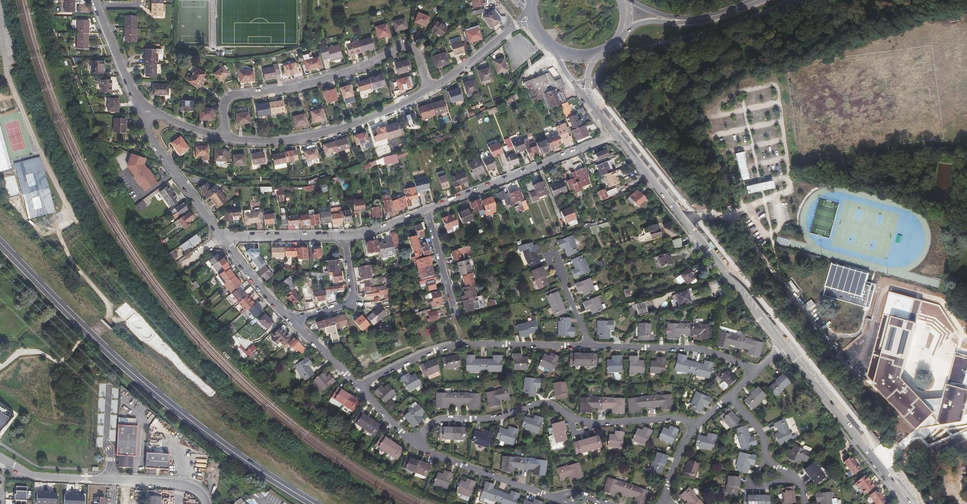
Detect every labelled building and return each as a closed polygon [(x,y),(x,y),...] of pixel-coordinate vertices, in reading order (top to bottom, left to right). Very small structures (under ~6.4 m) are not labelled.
[(66,12),(76,12),(76,0),(67,0),(66,12)] [(474,8),(485,5),(484,0),(472,0),(473,3),(469,3),(470,9),(474,8)] [(152,4),(152,16),(162,16),(162,4),(152,4)] [(504,25),(506,21),(506,17),(502,16),(496,9),(495,6),(487,7),(490,11),(484,17),(493,27),(501,21),(504,25)] [(418,13),(415,22),(426,27),(430,17),(418,13)] [(125,15),(125,28),(137,28),(137,16),(125,15)] [(394,22),(396,32),(408,29),(405,19),(394,22)] [(78,21),(78,33),(89,34),(90,21),(78,21)] [(429,28),(441,37),(447,28),(437,21),(436,23),(434,21),(429,28)] [(377,28),(380,40),(392,37),(388,25),(377,28)] [(478,25),(465,29),(468,36),(468,34),(470,33),(471,32),(471,31),(479,29),(478,25)] [(125,28),(125,40),(136,41),(137,28),(125,28)] [(468,36),(470,42),(482,38),(479,29),(471,31),(471,32),(470,33),(468,34),(468,36)] [(78,35),(77,50),(85,50),(85,47),(89,47),(89,34),(78,33),(78,35)] [(359,44),(362,53),(375,49),(372,39),(359,42),(359,44)] [(449,43),(453,55),(465,51),(461,39),(449,43)] [(347,48),(350,57),(358,55),(358,56),(362,55),(362,53),(359,44),(351,47),(347,48)] [(319,47),(323,60),(329,58),(330,61),(343,57),(340,45),(335,47),(334,46),(330,47),(330,48),(328,49),(327,45),(319,47)] [(143,49),(142,62),(144,63),(154,63),(155,63),(156,55),(154,54),(153,54),(153,49),(143,49)] [(433,57),(436,68),(450,64),(446,52),(433,57)] [(322,66),(319,57),(313,58),(312,54),(303,56),(308,70),(322,66)] [(74,72),(72,58),(63,59),(64,65),(69,64),(70,73),(74,72)] [(494,61),(498,73),(508,70),(504,58),(494,61)] [(396,63),(398,73),(411,69),(408,60),(396,63)] [(92,62),(92,74),(104,75),(104,62),(92,62)] [(144,63),(143,75),(153,76),(154,63),(144,63)] [(285,67),(288,77),(299,73),(297,64),(285,67)] [(214,74),(220,82),(230,74),(224,67),(214,74)] [(263,70),(266,80),(277,77),(274,67),(263,70)] [(479,70),(482,81),(493,78),(489,67),(479,70)] [(189,80),(200,88),(202,84),(200,82),(205,74),(197,68),(189,80)] [(241,71),(242,80),(248,80),(248,82),(256,81),(255,70),(241,71)] [(530,92),(528,92),(531,99),(536,97),(542,94),(564,86),(561,78),(555,80),(549,72),(539,76),(544,89),(536,91),(533,84),(526,86),(527,88),(528,87),(530,92)] [(370,80),(373,89),(386,85),(384,77),(383,78),(382,78),(380,78),(379,78),(378,78),(377,78),(375,77),(374,77),(369,78),(370,80)] [(392,81),(395,90),(399,89),(400,89),(411,86),(409,78),(408,78),(406,79),(405,79),(404,80),(403,80),(401,80),(400,80),(400,79),(399,79),(397,80),(392,81)] [(474,79),(464,83),(467,93),(478,90),(474,79)] [(358,83),(361,96),(374,92),(373,89),(370,80),(358,83)] [(101,81),(101,93),(112,93),(112,81),(101,81)] [(153,83),(153,94),(157,94),(158,93),(158,92),(159,91),(159,90),(160,88),(161,88),(162,88),(162,87),(163,88),(165,88),(167,90),(168,90),(168,84),(153,83)] [(341,87),(345,98),(354,96),(351,85),(341,87)] [(542,94),(548,108),(560,104),(565,102),(561,90),(565,89),(564,86),(542,94)] [(448,92),(451,103),(463,100),(459,88),(448,92)] [(325,92),(329,106),(335,104),(334,101),(339,100),(335,89),(325,92)] [(109,99),(109,112),(119,112),(120,100),(109,99)] [(431,104),(435,115),(447,111),(444,100),(431,104)] [(182,101),(182,111),(194,111),(194,102),(193,102),(189,102),(187,101),(184,101),(182,101)] [(283,101),(269,103),(271,114),(272,114),(273,118),(286,116),(283,101)] [(256,105),(258,116),(271,114),(269,103),(256,105)] [(419,107),(422,118),(435,115),(431,104),(419,107)] [(201,108),(201,120),(214,119),(214,107),(201,108)] [(311,112),(314,123),(326,120),(323,109),(311,112)] [(237,114),(238,124),(250,123),(249,112),(237,114)] [(402,116),(404,125),(416,122),(413,113),(402,116)] [(570,118),(574,128),(578,127),(578,128),(584,126),(579,113),(573,115),(573,117),(570,118)] [(295,117),(297,126),(308,124),(306,114),(295,117)] [(555,125),(559,137),(561,136),(564,145),(566,144),(565,143),(569,141),(572,140),(570,135),(569,136),(566,128),(566,127),(564,123),(557,125),(554,117),(552,117),(555,125)] [(115,119),(115,133),(126,134),(126,120),(115,119)] [(384,126),(386,133),(388,137),(400,133),(396,121),(384,125),(384,126)] [(12,167),(0,125),(0,170),(12,167)] [(547,138),(547,139),(551,150),(556,148),(555,146),(562,143),(559,137),(555,125),(553,126),(553,127),(552,127),(555,135),(547,138)] [(375,129),(377,135),(374,136),(376,141),(388,138),(388,137),(386,133),(384,126),(375,129)] [(573,130),(577,140),(583,138),(582,136),(588,134),(584,126),(578,128),(573,130)] [(354,136),(356,144),(363,142),(365,148),(373,146),(370,137),(368,138),(366,132),(354,136)] [(452,133),(438,139),(439,142),(453,137),(452,133)] [(171,142),(181,155),(190,150),(180,136),(171,142)] [(510,139),(516,153),(520,151),(520,150),(526,147),(521,136),(510,139)] [(335,142),(337,151),(338,152),(349,148),(346,138),(335,142)] [(537,143),(541,154),(551,150),(547,139),(537,143)] [(323,145),(326,154),(337,151),(335,142),(323,145)] [(493,157),(503,153),(499,143),(489,147),(493,157)] [(526,148),(526,149),(530,158),(534,156),(533,153),(538,151),(536,145),(529,148),(528,147),(526,148)] [(196,148),(197,158),(209,157),(209,148),(196,148)] [(305,153),(307,161),(319,158),(317,149),(305,153)] [(407,149),(397,152),(399,157),(408,154),(407,149)] [(284,153),(286,163),(298,160),(296,150),(284,153)] [(596,154),(599,161),(610,157),(606,150),(596,154)] [(226,151),(215,151),(216,162),(217,162),(217,167),(223,167),(223,164),(232,164),(231,154),(226,153),(226,151)] [(252,154),(254,165),(266,163),(264,152),(252,154)] [(390,155),(392,162),(393,163),(399,161),(397,152),(390,155)] [(131,153),(127,165),(144,191),(158,182),(145,163),(147,158),(131,153)] [(270,155),(272,166),(286,163),(284,153),(270,155)] [(506,159),(509,166),(513,165),(514,166),(520,164),(516,153),(509,156),(510,157),(506,159)] [(235,156),(236,166),(247,165),(245,154),(235,156)] [(384,161),(385,165),(392,162),(390,155),(384,157),(384,161)] [(483,160),(488,171),(498,167),(493,157),(483,160)] [(54,212),(39,158),(14,165),(29,219),(54,212)] [(469,163),(475,176),(485,172),(479,159),(469,163)] [(597,165),(601,176),(613,171),(609,161),(597,165)] [(499,164),(500,168),(499,169),(501,173),(509,169),(506,162),(499,164)] [(582,186),(589,184),(587,178),(588,177),(585,169),(582,169),(580,164),(574,166),(576,172),(582,186)] [(618,172),(621,179),(630,175),(628,168),(627,169),(626,166),(618,169),(619,172),(618,172)] [(437,173),(439,180),(438,181),(439,183),(443,182),(443,181),(444,180),(448,179),(444,170),(437,173)] [(567,182),(570,190),(574,189),(576,193),(583,190),(576,172),(572,173),(574,179),(567,182)] [(452,178),(455,187),(460,185),(460,184),(464,182),(460,175),(452,178)] [(416,187),(417,192),(430,187),(427,178),(414,180),(416,187)] [(433,186),(436,194),(441,193),(441,192),(446,189),(443,182),(439,183),(433,186)] [(530,194),(534,203),(539,201),(538,198),(549,194),(544,182),(533,186),(535,192),(530,194)] [(550,187),(554,197),(567,192),(563,182),(550,187)] [(200,187),(207,198),(210,196),(218,190),(214,186),(210,188),(206,183),(200,187)] [(160,191),(170,206),(172,205),(167,198),(174,193),(169,186),(160,191)] [(279,190),(280,201),(285,201),(283,190),(283,187),(273,187),(273,186),(272,186),(272,189),(279,190)] [(408,206),(408,207),(412,206),(411,199),(419,197),(417,192),(416,187),(405,190),(406,198),(408,206)] [(597,191),(598,196),(601,195),(603,199),(613,196),(613,194),(617,192),(616,188),(606,192),(604,188),(597,191)] [(210,196),(218,207),(227,200),(219,189),(218,190),(210,196)] [(511,193),(514,202),(522,199),(522,198),(523,198),(521,192),(519,193),(518,190),(511,193)] [(497,194),(501,205),(503,204),(501,200),(504,199),(507,205),(512,203),(509,193),(505,194),(504,191),(497,194)] [(637,191),(629,197),(633,201),(638,207),(646,200),(640,193),(639,193),(637,191)] [(167,198),(172,205),(177,201),(175,199),(177,198),(174,193),(167,198)] [(393,203),(396,210),(408,206),(406,198),(393,203)] [(483,201),(486,210),(496,206),(497,206),(494,198),(489,200),(488,199),(483,201)] [(364,199),(352,201),(354,213),(365,211),(364,199)] [(472,203),(474,207),(472,208),(474,211),(483,208),(480,199),(472,203)] [(143,200),(135,205),(140,212),(147,206),(143,200)] [(178,212),(173,215),(176,218),(188,209),(185,206),(186,205),(184,202),(176,208),(178,212)] [(498,212),(496,206),(486,210),(485,211),(488,218),(494,216),(494,214),(498,212)] [(368,212),(369,217),(382,216),(381,207),(373,208),(373,207),(372,207),(372,212),(368,212)] [(225,210),(226,221),(232,221),(232,217),(241,216),(240,208),(225,210)] [(458,212),(462,223),(474,218),(470,208),(458,212)] [(561,212),(566,224),(576,220),(572,209),(567,211),(567,210),(561,212)] [(244,213),(246,223),(262,221),(260,210),(244,213)] [(331,211),(331,215),(333,225),(337,224),(337,223),(342,222),(342,218),(343,218),(342,211),(339,212),(339,210),(331,211)] [(342,211),(343,218),(344,222),(351,221),(350,210),(342,211)] [(178,220),(185,229),(191,224),(189,222),(193,219),(191,216),(192,215),(190,212),(183,216),(178,220)] [(263,213),(265,226),(269,225),(269,223),(274,222),(272,212),(263,213)] [(443,219),(445,225),(446,229),(447,230),(453,228),(452,227),(459,224),(455,214),(443,219)] [(301,216),(302,224),(310,224),(309,216),(309,215),(301,216)] [(309,216),(310,224),(310,225),(320,224),(319,218),(314,219),(313,215),(309,216)] [(320,217),(322,227),(333,226),(333,225),(331,215),(320,217)] [(288,217),(289,225),(288,225),(289,230),(293,230),(292,225),(299,224),(298,216),(288,217)] [(590,227),(593,235),(601,232),(600,229),(610,226),(608,222),(597,225),(590,227)] [(184,230),(187,235),(181,239),(184,243),(195,235),(199,231),(193,223),(184,230)] [(414,226),(417,237),(425,235),(423,229),(422,224),(421,225),(414,226)] [(648,227),(651,237),(661,235),(658,224),(648,227)] [(195,235),(184,243),(181,245),(185,250),(199,240),(195,235)] [(554,241),(557,248),(562,246),(563,248),(562,248),(565,255),(574,252),(572,248),(573,248),(568,235),(554,241)] [(410,238),(414,251),(420,250),(416,237),(410,238)] [(673,241),(676,249),(683,247),(681,239),(673,241)] [(386,241),(382,242),(382,243),(378,243),(380,256),(387,256),(388,257),(391,256),(392,255),(396,255),(394,245),(386,246),(386,241)] [(366,243),(367,254),(378,253),(376,242),(366,243)] [(286,248),(286,256),(297,256),(297,243),(293,243),(293,248),(286,248)] [(519,250),(525,263),(526,262),(527,266),(536,262),(533,255),(532,255),(531,253),(536,251),(534,244),(529,246),(519,250)] [(422,249),(424,257),(430,255),(429,254),(430,254),(427,245),(422,247),(422,249)] [(452,252),(455,260),(457,259),(464,257),(462,252),(464,252),(470,250),(470,248),(471,248),(471,245),(457,249),(457,250),(452,252)] [(298,248),(298,258),(307,259),(307,248),(305,248),(305,247),(300,247),(300,248),(298,248)] [(170,253),(174,258),(178,255),(177,254),(180,252),(177,248),(170,253)] [(272,248),(272,257),(284,257),(284,248),(272,248)] [(309,250),(309,259),(321,259),(321,248),(318,248),(318,249),(309,250)] [(414,251),(415,257),(412,258),(413,261),(416,260),(423,258),(421,249),(420,250),(414,251)] [(672,253),(675,264),(685,261),(682,250),(672,253)] [(670,253),(658,255),(661,266),(673,264),(670,253)] [(217,254),(209,260),(213,265),(216,263),(216,262),(221,259),(217,254)] [(569,259),(572,266),(573,265),(574,267),(568,270),(571,277),(585,271),(580,258),(579,258),(577,255),(569,259)] [(252,262),(258,268),(258,267),(260,270),(266,265),(259,257),(252,262)] [(416,260),(418,269),(432,265),(430,257),(423,258),(416,260)] [(216,263),(213,265),(212,266),(219,275),(225,270),(225,269),(229,266),(223,258),(216,263)] [(458,262),(461,275),(463,274),(472,272),(469,259),(458,262)] [(327,261),(329,273),(339,271),(337,260),(327,261)] [(289,270),(292,274),(295,271),(296,270),(284,265),(282,267),(289,270)] [(359,269),(361,280),(371,279),(369,265),(365,266),(364,266),(364,268),(359,269)] [(418,269),(421,279),(435,275),(432,265),(418,269)] [(872,283),(867,282),(869,275),(833,265),(824,295),(866,307),(872,283)] [(529,270),(533,279),(534,279),(538,287),(547,283),(544,274),(542,275),(539,266),(529,270)] [(260,272),(267,280),(273,275),(265,267),(260,272)] [(218,275),(225,284),(235,276),(228,268),(225,270),(219,275),(218,275)] [(680,275),(681,276),(685,282),(687,284),(690,282),(692,284),(696,280),(688,269),(680,275)] [(331,273),(333,283),(337,282),(336,281),(341,280),(340,272),(331,273)] [(463,274),(466,287),(473,285),(475,284),(472,272),(463,274)] [(225,285),(232,294),(240,287),(242,285),(235,276),(225,284),(225,285)] [(677,279),(682,284),(685,282),(681,276),(677,279)] [(281,283),(289,292),(293,289),(296,286),(288,277),(281,283)] [(572,283),(576,290),(581,288),(582,290),(581,291),(582,294),(592,290),(590,285),(587,277),(572,283)] [(363,282),(364,288),(364,293),(375,292),(374,288),(371,288),(370,281),(363,282)] [(427,283),(429,291),(436,290),(434,281),(427,283)] [(275,282),(268,288),(271,291),(276,287),(278,285),(275,282)] [(324,288),(324,290),(326,299),(326,301),(330,300),(329,292),(342,290),(341,285),(324,288)] [(463,288),(465,296),(462,296),(463,301),(475,297),(476,297),(473,285),(466,287),(463,288)] [(232,294),(239,302),(247,295),(240,287),(232,294)] [(542,292),(553,316),(562,311),(552,288),(542,292)] [(289,292),(285,295),(289,300),(290,299),(293,303),(299,298),(293,289),(289,292)] [(313,292),(314,301),(326,299),(324,290),(313,292)] [(364,293),(364,296),(366,296),(366,297),(384,295),(384,300),(389,299),(387,290),(375,292),(364,293)] [(890,291),(868,376),(917,429),(932,416),(942,424),(963,422),(966,405),(966,355),(956,352),(944,397),(925,399),(902,377),(919,314),(923,301),(890,291)] [(303,293),(304,303),(312,301),(311,292),(303,293)] [(432,293),(435,308),(443,306),(442,302),(443,301),(443,299),(442,299),(439,292),(432,293)] [(676,295),(679,307),(691,304),(688,293),(676,295)] [(247,295),(239,302),(238,302),(245,311),(254,303),(247,295)] [(580,302),(583,309),(588,307),(589,308),(588,309),(590,312),(600,308),(594,296),(580,302)] [(463,301),(466,312),(474,309),(474,307),(472,303),(476,302),(475,297),(463,301)] [(816,305),(812,300),(804,306),(808,311),(816,305)] [(940,306),(923,301),(919,314),(936,318),(953,334),(957,331),(940,306)] [(636,305),(639,317),(648,315),(645,302),(636,305)] [(249,310),(254,317),(262,310),(256,304),(249,310)] [(380,307),(367,318),(373,325),(386,315),(380,307)] [(629,310),(633,318),(637,316),(634,308),(629,310)] [(214,310),(220,317),(222,316),(223,315),(218,309),(217,310),(216,309),(214,310)] [(429,313),(430,319),(428,320),(428,322),(440,320),(438,314),(441,314),(440,311),(429,313)] [(264,314),(258,320),(266,328),(272,322),(264,314)] [(220,317),(227,326),(229,324),(226,320),(228,318),(226,316),(223,318),(222,316),(220,317)] [(333,319),(335,326),(336,329),(348,326),(345,316),(333,319)] [(355,322),(362,330),(368,325),(361,317),(355,322)] [(556,321),(556,334),(571,334),(571,327),(565,327),(565,325),(567,325),(567,317),(558,317),(558,320),(556,321)] [(317,323),(318,330),(324,329),(335,326),(333,319),(329,320),(329,318),(324,319),(325,321),(317,323)] [(595,319),(595,333),(597,333),(597,337),(606,337),(606,329),(604,329),(605,327),(610,327),(610,320),(595,319)] [(665,322),(664,336),(675,336),(675,329),(682,329),(682,333),(690,333),(690,330),(697,330),(697,337),(707,337),(708,322),(665,322)] [(227,326),(234,334),(236,331),(230,324),(229,324),(227,326)] [(515,330),(518,340),(526,338),(526,337),(535,335),(533,325),(524,327),(524,328),(515,330)] [(324,329),(325,335),(329,334),(331,344),(333,344),(333,346),(340,345),(338,337),(336,329),(335,326),(324,329)] [(636,326),(636,342),(646,343),(646,326),(636,326)] [(280,328),(272,336),(274,338),(272,340),(276,344),(279,342),(283,346),(291,339),(288,336),(289,334),(288,332),(286,332),(286,333),(285,334),(280,328)] [(732,341),(731,344),(739,346),(740,343),(746,345),(745,351),(755,354),(758,340),(717,329),(714,344),(724,346),(726,339),(732,341)] [(338,337),(340,345),(352,341),(351,337),(344,339),(342,335),(338,337)] [(293,338),(287,344),(295,352),(297,350),(301,353),(304,350),(293,338)] [(253,344),(245,353),(249,356),(257,348),(253,344)] [(510,353),(511,368),(525,367),(524,357),(520,357),(520,358),(518,358),(518,352),(510,353)] [(541,354),(537,363),(550,369),(556,355),(549,352),(546,357),(545,357),(545,355),(541,354)] [(683,369),(690,371),(690,372),(703,375),(707,360),(699,359),(698,364),(696,364),(696,362),(682,359),(681,360),(679,359),(680,354),(673,352),(670,367),(682,370),(683,369)] [(567,353),(567,363),(593,364),(593,354),(567,353)] [(610,355),(610,360),(608,361),(608,359),(604,360),(605,370),(618,369),(617,354),(610,355)] [(627,354),(627,370),(640,370),(640,359),(636,359),(636,361),(634,360),(634,355),(627,354)] [(464,355),(464,370),(478,371),(478,369),(484,369),(485,370),(498,371),(498,356),(491,356),(491,361),(488,361),(488,360),(474,360),(473,361),(471,361),(471,355),(464,355)] [(441,359),(443,369),(459,366),(457,356),(441,359)] [(648,360),(647,371),(661,371),(662,356),(654,356),(654,361),(652,361),(652,360),(648,360)] [(296,366),(303,378),(304,377),(306,380),(314,375),(310,368),(309,369),(307,367),(312,364),(308,358),(296,366)] [(434,359),(419,366),(424,375),(438,368),(434,359)] [(712,372),(723,383),(731,376),(719,364),(712,372)] [(771,379),(763,386),(770,393),(777,386),(784,380),(777,372),(770,378),(771,379)] [(323,374),(315,381),(324,391),(335,381),(330,375),(326,379),(324,378),(325,377),(323,374)] [(400,378),(407,391),(420,384),(414,375),(410,377),(411,378),(410,379),(407,374),(400,378)] [(522,377),(521,390),(522,390),(522,394),(531,394),(531,387),(530,387),(530,384),(536,385),(536,377),(522,377)] [(550,381),(553,397),(564,395),(561,380),(550,381)] [(747,392),(740,399),(746,406),(760,393),(753,385),(746,391),(747,392)] [(374,392),(385,403),(395,394),(387,386),(384,389),(385,390),(384,391),(380,387),(374,392)] [(483,392),(487,406),(497,404),(496,397),(502,396),(503,399),(507,398),(504,387),(483,392)] [(332,397),(354,411),(360,402),(338,388),(332,397)] [(693,390),(687,402),(688,403),(687,406),(695,411),(699,403),(697,403),(698,401),(704,403),(707,396),(693,390)] [(434,394),(434,408),(445,408),(445,401),(451,401),(451,405),(460,404),(460,401),(466,401),(466,408),(477,408),(477,393),(434,394)] [(626,397),(627,411),(638,410),(637,404),(644,403),(644,406),(652,405),(652,402),(658,401),(659,408),(670,407),(668,393),(626,397)] [(578,397),(578,411),(589,411),(589,404),(595,404),(595,407),(604,407),(604,404),(610,404),(610,411),(621,411),(621,397),(578,397)] [(0,403),(0,433),(13,411),(3,405),(0,403)] [(404,416),(413,427),(422,420),(417,415),(423,411),(417,405),(413,409),(404,416)] [(716,413),(727,425),(735,418),(723,406),(716,413)] [(353,422),(375,436),(380,427),(359,413),(353,422)] [(522,416),(520,425),(524,426),(523,427),(538,430),(541,415),(533,414),(532,419),(530,419),(530,418),(522,416)] [(770,432),(775,442),(788,436),(784,427),(786,424),(786,422),(785,417),(783,416),(779,416),(769,420),(771,424),(774,423),(776,429),(770,432)] [(932,416),(917,429),(942,424),(932,416)] [(550,423),(553,431),(552,432),(555,441),(565,438),(562,429),(563,429),(561,420),(550,423)] [(733,425),(735,432),(733,433),(738,446),(753,441),(750,434),(745,436),(744,433),(745,433),(743,425),(742,425),(741,422),(733,425)] [(660,426),(656,436),(668,441),(674,427),(667,424),(665,429),(663,429),(664,427),(660,426)] [(137,425),(124,425),(122,467),(132,468),(133,456),(135,456),(137,425)] [(634,427),(630,437),(643,442),(648,428),(641,425),(639,430),(637,429),(638,428),(634,427)] [(497,427),(495,436),(498,437),(498,438),(511,442),(515,428),(508,426),(507,431),(505,430),(505,429),(497,427)] [(439,428),(439,438),(465,438),(465,428),(439,428)] [(473,440),(473,442),(486,446),(491,431),(483,429),(482,434),(479,434),(480,432),(473,430),(470,439),(473,440)] [(612,429),(612,435),(610,435),(610,433),(606,433),(605,444),(619,445),(620,430),(612,429)] [(694,433),(692,442),(696,443),(696,444),(709,447),(712,432),(704,431),(704,436),(701,436),(701,434),(694,433)] [(962,433),(932,446),(935,454),(966,441),(962,433)] [(571,442),(574,452),(598,444),(595,434),(571,442)] [(376,445),(397,459),(403,450),(381,436),(376,445)] [(790,443),(784,456),(794,460),(797,454),(803,457),(806,448),(806,446),(800,444),(798,444),(798,446),(790,443)] [(753,454),(738,449),(733,463),(735,463),(733,467),(743,470),(746,462),(744,462),(745,460),(750,462),(753,454)] [(653,451),(651,460),(650,459),(648,470),(658,472),(660,463),(662,463),(664,454),(653,451)] [(169,454),(147,453),(146,469),(169,470),(169,454)] [(501,455),(499,469),(510,470),(511,464),(517,464),(517,467),(525,468),(526,465),(532,466),(531,472),(542,473),(544,459),(501,455)] [(406,457),(402,467),(427,476),(430,466),(406,457)] [(685,458),(680,473),(690,476),(695,461),(685,458)] [(843,462),(853,475),(860,470),(855,464),(853,461),(851,462),(848,458),(843,462)] [(800,467),(806,474),(807,473),(813,480),(821,474),(814,466),(813,466),(808,460),(800,467)] [(555,467),(558,478),(562,476),(561,474),(567,472),(570,478),(580,475),(575,461),(555,467)] [(439,473),(435,483),(448,488),(452,473),(445,470),(443,476),(441,475),(442,474),(439,473)] [(725,474),(725,482),(723,482),(723,492),(733,493),(733,484),(735,484),(735,474),(725,474)] [(605,476),(601,489),(611,493),(613,487),(618,489),(618,491),(627,494),(628,491),(633,493),(631,499),(642,503),(646,489),(618,480),(611,478),(605,476)] [(854,483),(864,495),(873,487),(864,476),(854,483)] [(459,480),(456,490),(469,494),(473,480),(466,478),(464,483),(462,483),(462,481),(459,480)] [(478,498),(484,501),(484,502),(488,503),(489,503),(491,499),(492,499),(493,498),(500,500),(499,501),(506,503),(513,503),(517,492),(511,489),(508,495),(506,494),(507,493),(492,487),(492,489),(490,488),(492,483),(484,480),(478,498)] [(778,485),(781,501),(791,499),(788,483),(778,485)] [(687,498),(682,503),(683,503),(697,503),(700,500),(685,485),(677,493),(681,496),(683,494),(687,498)] [(15,494),(14,500),(26,500),(27,500),(27,486),(16,486),(16,491),(16,494),(15,494)] [(812,498),(818,498),(818,500),(817,500),(817,503),(819,503),(828,503),(827,490),(811,491),(812,498)] [(874,503),(883,503),(885,502),(876,490),(868,497),(874,503)] [(47,492),(43,491),(43,493),(41,493),(37,493),(37,503),(47,503),(47,492)] [(52,491),(47,491),(47,492),(47,503),(57,503),(57,494),(54,493),(52,493),(52,491)] [(75,493),(69,493),(69,495),(65,495),(65,503),(75,503),(75,493)] [(75,493),(75,503),(85,503),(85,496),(81,496),(81,493),(75,493)] [(740,493),(740,503),(766,503),(766,493),(740,493)]
